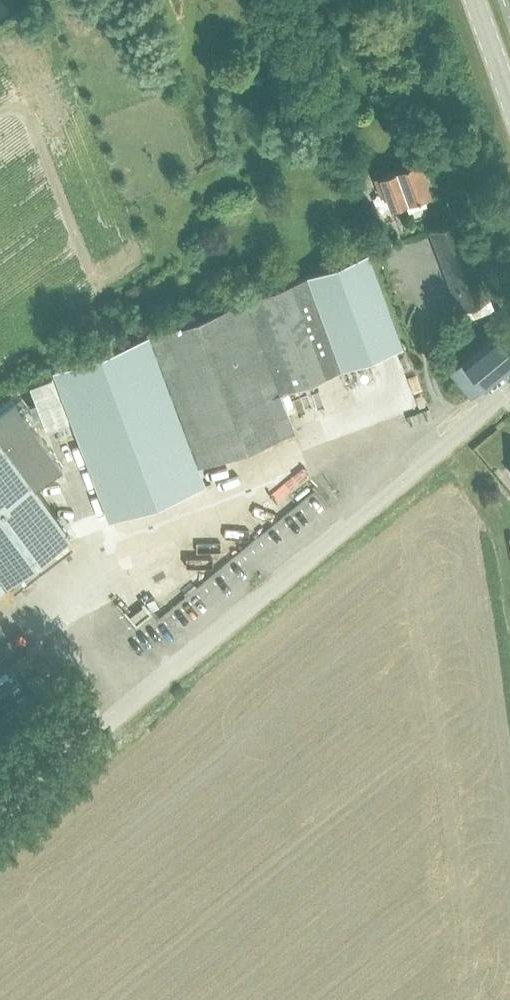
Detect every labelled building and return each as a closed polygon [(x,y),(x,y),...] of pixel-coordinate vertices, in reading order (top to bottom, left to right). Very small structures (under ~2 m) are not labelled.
[(417,160),(376,175),(383,193),(386,192),(391,207),(408,201),(411,210),(424,205),(421,196),(430,193),(422,173),(424,172),(421,165),(419,165),(417,160)] [(429,228),(460,308),(489,297),(490,296),(459,217),(429,228)] [(54,369),(110,519),(204,484),(197,465),(294,429),(280,392),(402,346),(367,252),(54,369)] [(489,297),(460,308),(464,319),(477,314),(493,308),(491,302),(489,297)] [(472,396),(509,364),(509,322),(508,321),(450,370),(472,396)] [(52,375),(29,384),(46,428),(69,420),(52,375)] [(3,582),(70,534),(35,485),(64,465),(13,393),(0,402),(0,577),(3,582)]
